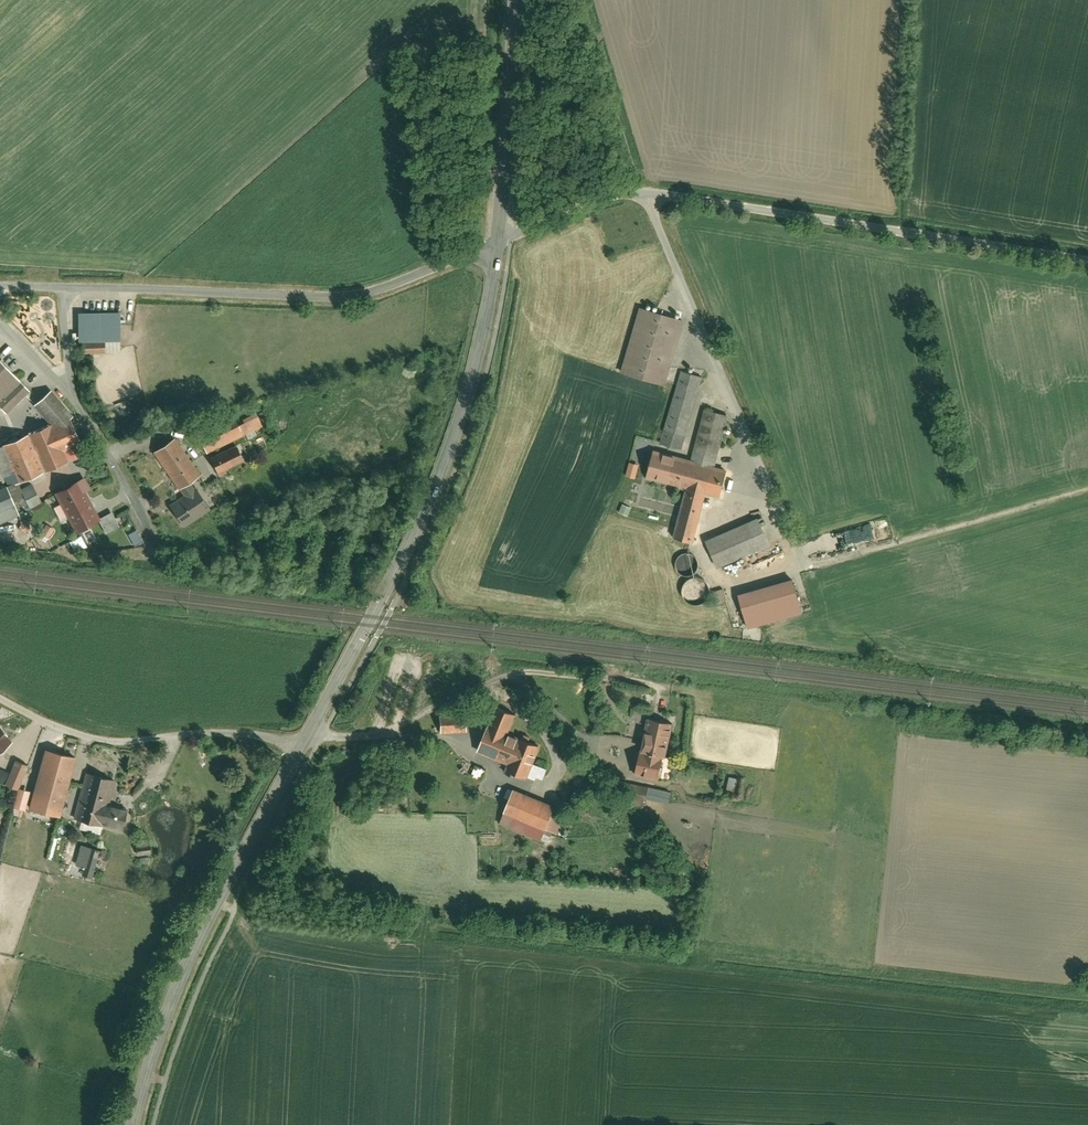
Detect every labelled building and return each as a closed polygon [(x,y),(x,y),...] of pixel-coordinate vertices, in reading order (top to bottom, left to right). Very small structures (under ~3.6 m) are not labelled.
[(668,385),(686,318),(639,305),(621,373),(668,385)] [(119,312),(76,312),(77,342),(83,342),(83,355),(103,355),(103,342),(119,341),(119,312)] [(18,368),(24,373),(30,366),(24,361),(18,368)] [(0,362),(0,409),(5,414),(29,392),(27,390),(35,382),(27,374),(19,382),(0,362)] [(683,452),(703,377),(679,370),(674,389),(665,423),(659,445),(683,452)] [(6,486),(15,482),(81,457),(66,419),(73,413),(51,389),(32,406),(49,426),(0,445),(0,449),(9,473),(2,476),(6,486)] [(766,419),(758,400),(748,404),(756,423),(766,419)] [(692,459),(656,449),(648,477),(671,483),(680,486),(679,487),(686,489),(673,539),(694,544),(707,493),(720,496),(721,497),(729,468),(715,465),(729,413),(705,407),(692,459)] [(211,433),(218,448),(233,441),(261,426),(253,411),(239,418),(241,422),(236,424),(235,421),(211,433)] [(193,486),(192,486),(189,483),(200,476),(173,437),(149,453),(176,492),(178,491),(180,494),(166,504),(182,527),(196,518),(208,509),(209,509),(193,486)] [(216,474),(242,461),(234,444),(208,457),(216,474)] [(638,478),(640,464),(630,462),(628,476),(638,478)] [(82,477),(52,493),(73,534),(97,521),(82,493),(88,490),(82,477)] [(0,488),(0,522),(27,512),(15,482),(6,486),(0,488)] [(633,508),(624,504),(620,512),(629,516),(633,508)] [(759,516),(705,538),(717,567),(771,545),(759,516)] [(30,531),(26,522),(18,525),(23,535),(30,531)] [(54,530),(44,525),(38,536),(47,541),(54,530)] [(91,529),(82,533),(87,545),(96,541),(91,529)] [(130,534),(135,546),(144,542),(138,530),(130,534)] [(82,535),(70,542),(76,552),(88,546),(82,535)] [(698,560),(695,557),(691,555),(687,554),(683,555),(679,558),(677,562),(677,566),(678,570),(681,573),(684,575),(689,576),(693,575),(696,572),(698,568),(699,564),(698,560)] [(710,583),(707,578),(701,575),(696,575),(690,577),(686,580),(683,585),(683,590),(684,596),(688,600),(693,603),(699,604),(704,602),(708,598),(711,593),(712,588),(710,583)] [(795,580),(740,595),(749,629),(757,627),(805,614),(804,612),(795,580)] [(727,603),(723,588),(715,591),(718,605),(727,603)] [(498,698),(478,747),(510,759),(507,764),(530,773),(531,771),(536,758),(544,739),(510,726),(518,707),(498,698)] [(675,717),(650,712),(643,744),(640,744),(635,769),(660,774),(665,749),(669,750),(675,717)] [(444,715),(444,725),(470,726),(470,716),(444,715)] [(0,729),(0,750),(11,741),(0,729)] [(58,816),(73,756),(42,748),(26,808),(58,816)] [(587,752),(579,760),(587,768),(595,759),(587,752)] [(551,763),(536,758),(531,771),(538,774),(539,771),(546,774),(551,763)] [(26,764),(12,759),(7,772),(0,769),(0,785),(15,791),(26,764)] [(485,774),(489,763),(478,760),(474,770),(485,774)] [(741,773),(733,771),(731,779),(739,781),(741,773)] [(113,780),(83,772),(70,820),(120,833),(127,808),(108,803),(113,780)] [(490,779),(485,776),(482,784),(487,787),(490,779)] [(649,793),(652,781),(639,778),(635,798),(648,800),(649,793)] [(557,798),(515,781),(500,819),(527,829),(551,839),(555,827),(560,829),(568,807),(556,802),(557,798)] [(675,786),(652,781),(649,793),(672,797),(675,786)] [(368,800),(367,808),(389,809),(389,801),(368,800)] [(14,814),(21,816),(22,809),(15,807),(14,814)] [(149,856),(147,840),(133,842),(135,858),(149,856)] [(95,871),(102,850),(92,846),(90,851),(82,848),(76,865),(95,871)]
